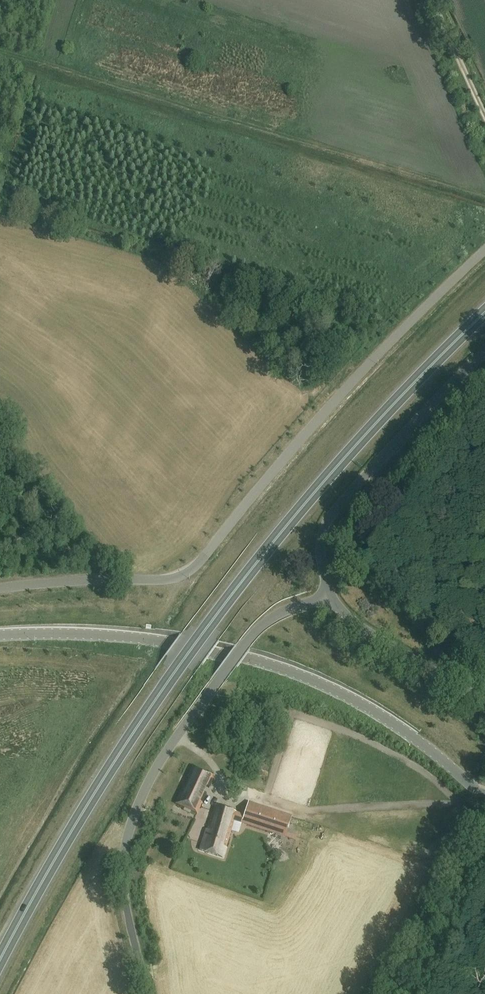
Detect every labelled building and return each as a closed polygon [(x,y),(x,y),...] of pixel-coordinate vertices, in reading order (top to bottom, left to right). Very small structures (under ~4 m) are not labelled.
[(213,776),(192,767),(186,779),(188,779),(185,786),(183,785),(175,805),(197,814),(205,795),(202,794),(205,787),(208,788),(213,776)] [(284,837),(291,817),(248,803),(244,815),(214,805),(207,830),(206,830),(200,851),(223,858),(229,838),(234,821),(284,837)]
